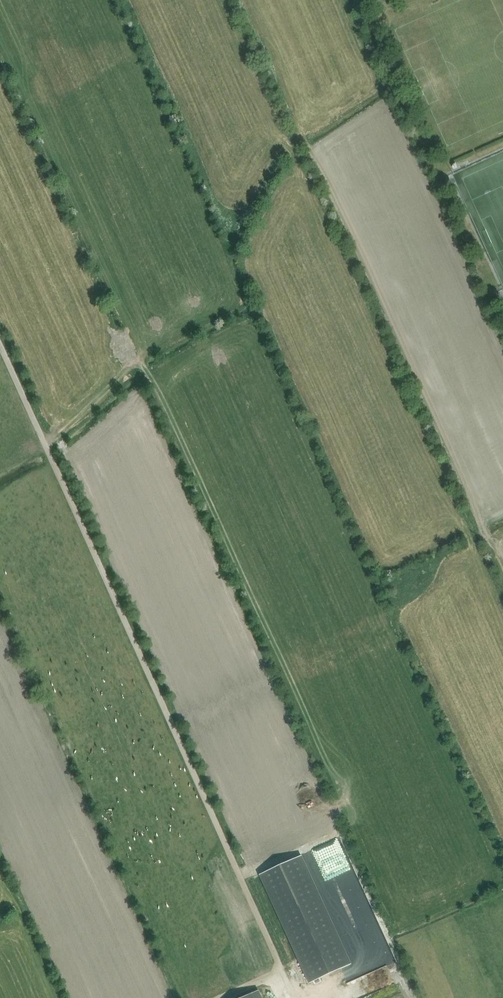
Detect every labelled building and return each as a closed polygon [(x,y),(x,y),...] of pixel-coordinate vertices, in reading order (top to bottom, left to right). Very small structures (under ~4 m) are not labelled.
[(272,861),(233,879),(282,986),(321,968),(272,861)] [(259,990),(241,997),(263,997),(259,990)]
